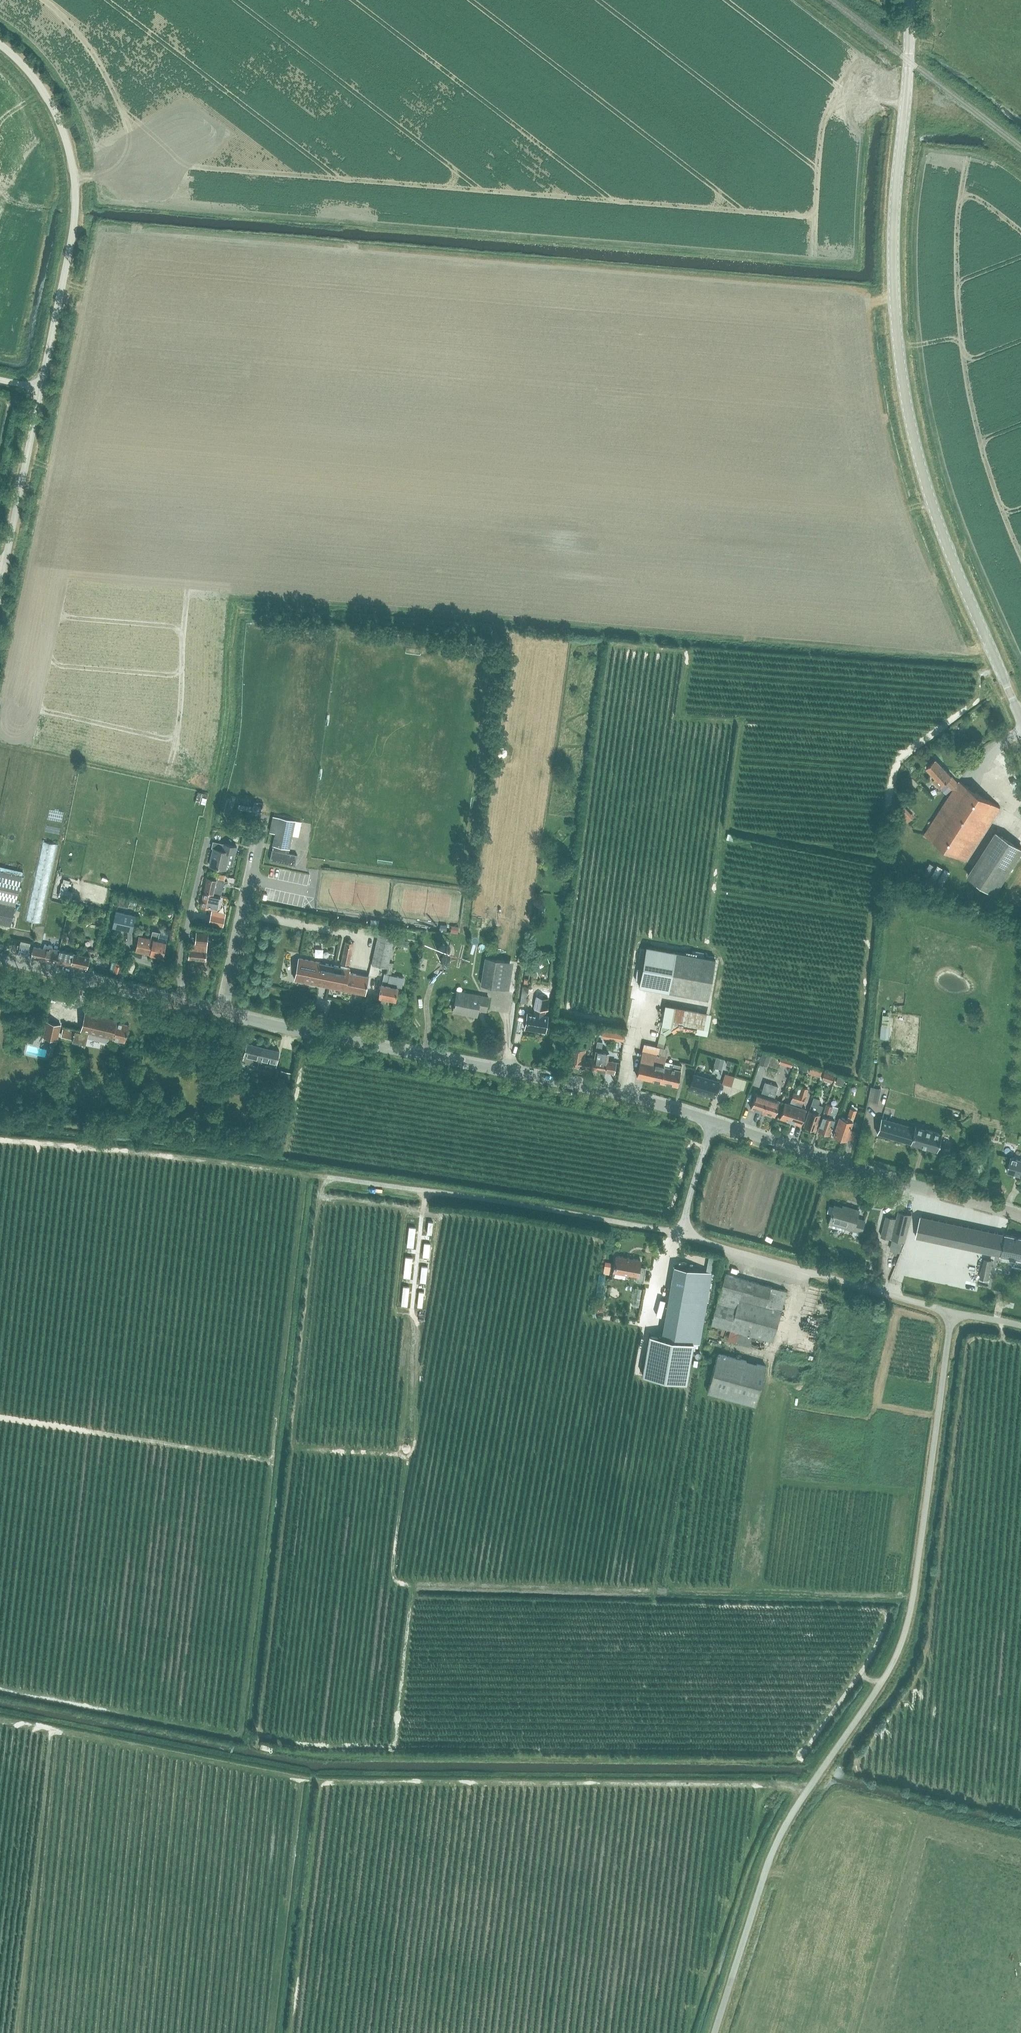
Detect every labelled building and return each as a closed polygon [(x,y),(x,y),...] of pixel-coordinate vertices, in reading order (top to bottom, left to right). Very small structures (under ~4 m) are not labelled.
[(966,861),(1001,807),(960,781),(958,783),(953,777),(936,759),(927,768),(936,777),(934,780),(941,788),(946,782),(954,790),(925,835),(966,861)] [(905,806),(899,812),(903,816),(909,810),(905,806)] [(289,847),(295,820),(273,816),(270,832),(276,833),(271,859),(295,864),(297,854),(286,852),(287,847),(289,847)] [(1017,846),(996,833),(969,875),(996,893),(1020,854),(1020,849),(1017,846)] [(25,919),(41,922),(58,845),(42,842),(25,919)] [(223,850),(214,848),(210,865),(226,868),(230,852),(236,853),(237,846),(224,843),(223,850)] [(11,925),(22,875),(0,870),(0,922),(11,925)] [(55,890),(61,892),(65,875),(59,873),(55,890)] [(221,895),(224,881),(218,879),(207,876),(204,892),(214,894),(221,895)] [(217,909),(221,895),(214,894),(204,892),(201,905),(217,909)] [(212,910),(209,922),(223,925),(225,913),(224,916),(220,915),(220,912),(212,910)] [(136,916),(116,911),(112,926),(132,931),(136,916)] [(150,938),(139,936),(136,951),(164,957),(167,942),(159,940),(161,932),(152,930),(150,938)] [(189,958),(206,959),(208,933),(197,932),(196,944),(190,943),(189,958)] [(394,937),(378,934),(372,963),(387,967),(389,962),(394,937)] [(345,941),(341,962),(348,964),(353,942),(350,942),(351,939),(348,939),(348,941),(345,941)] [(21,940),(18,953),(27,955),(30,943),(21,940)] [(320,943),(312,943),(312,951),(320,951),(320,943)] [(34,946),(32,957),(45,960),(47,949),(50,949),(50,948),(52,948),(52,946),(45,944),(44,948),(34,946)] [(442,945),(440,946),(438,948),(437,949),(436,952),(436,954),(437,956),(438,958),(440,959),(442,960),(444,960),(446,959),(448,958),(450,957),(450,955),(451,953),(450,950),(450,948),(448,947),(446,946),(444,945),(442,945)] [(709,999),(716,959),(647,946),(639,986),(709,999)] [(57,962),(60,950),(52,948),(50,948),(50,949),(47,949),(45,960),(57,962)] [(90,956),(76,953),(60,950),(57,962),(73,966),(74,964),(87,966),(90,956)] [(505,961),(485,957),(480,984),(500,987),(505,961)] [(299,958),(295,979),(366,993),(369,976),(349,972),(350,968),(299,958)] [(115,961),(113,971),(119,973),(121,963),(115,961)] [(383,980),(382,980),(379,997),(395,1000),(398,988),(402,988),(404,978),(391,975),(386,974),(385,974),(383,980)] [(522,985),(520,1002),(526,1003),(528,986),(522,985)] [(527,1011),(524,1029),(545,1031),(547,1015),(543,1015),(544,1010),(548,1010),(550,991),(537,989),(534,1008),(535,1008),(534,1012),(527,1011)] [(489,997),(458,991),(454,1008),(462,1010),(461,1012),(478,1015),(479,1009),(487,1011),(489,997)] [(664,999),(661,1018),(671,1019),(672,1015),(695,1018),(694,1027),(705,1028),(708,1005),(664,999)] [(75,1031),(73,1040),(86,1043),(89,1032),(125,1041),(129,1024),(117,1022),(117,1019),(86,1011),(81,1030),(81,1032),(75,1031)] [(61,1024),(47,1021),(43,1035),(57,1039),(61,1024)] [(602,1029),(601,1036),(624,1040),(625,1032),(602,1029)] [(609,1051),(601,1050),(603,1041),(597,1040),(595,1049),(595,1053),(594,1057),(592,1069),(614,1072),(616,1061),(607,1059),(609,1051)] [(242,1062),(248,1063),(255,1065),(257,1057),(277,1061),(279,1050),(247,1043),(242,1062)] [(667,1057),(660,1055),(662,1047),(645,1043),(643,1051),(637,1076),(677,1086),(682,1066),(665,1062),(667,1057)] [(569,1065),(592,1069),(594,1057),(584,1056),(585,1049),(571,1047),(569,1065)] [(767,1065),(771,1052),(764,1049),(759,1063),(767,1065)] [(793,1060),(782,1056),(780,1061),(791,1065),(793,1060)] [(717,1058),(715,1065),(721,1067),(723,1060),(717,1058)] [(816,1067),(814,1073),(820,1076),(822,1070),(816,1067)] [(281,1071),(280,1078),(289,1080),(290,1073),(281,1071)] [(821,1078),(831,1081),(834,1075),(824,1071),(821,1078)] [(725,1073),(722,1083),(732,1086),(735,1076),(725,1073)] [(719,1081),(694,1074),(690,1088),(714,1095),(719,1081)] [(839,1076),(837,1083),(842,1085),(845,1079),(839,1076)] [(762,1111),(767,1096),(769,1091),(771,1084),(765,1082),(761,1094),(756,1092),(751,1107),(762,1111)] [(777,1086),(771,1084),(769,1091),(767,1096),(762,1111),(774,1115),(779,1100),(772,1098),(774,1092),(775,1092),(777,1086)] [(802,1108),(806,1096),(809,1087),(802,1085),(799,1094),(790,1120),(801,1124),(806,1109),(802,1108)] [(790,1120),(799,1094),(794,1092),(790,1103),(784,1101),(779,1117),(790,1120)] [(813,1097),(804,1125),(815,1129),(820,1113),(823,1105),(819,1104),(820,1099),(813,1097)] [(837,1107),(827,1104),(819,1130),(829,1133),(834,1118),(837,1107)] [(846,1119),(839,1116),(834,1135),(847,1139),(856,1110),(850,1108),(846,1119)] [(937,1150),(942,1133),(915,1125),(915,1127),(887,1119),(882,1117),(877,1133),(937,1150)] [(1007,1170),(1020,1175),(1020,1158),(1012,1155),(1007,1170)] [(829,1222),(828,1225),(843,1230),(844,1227),(861,1232),(865,1221),(857,1218),(859,1211),(843,1206),(842,1209),(834,1207),(829,1222)] [(423,1210),(423,1226),(432,1226),(432,1210),(423,1210)] [(896,1218),(886,1216),(881,1236),(905,1241),(911,1214),(898,1211),(896,1218)] [(921,1215),(917,1237),(1001,1255),(1002,1255),(1006,1234),(921,1215)] [(1002,1255),(1005,1255),(1004,1258),(1008,1259),(1009,1256),(1020,1259),(1020,1237),(1006,1234),(1002,1255)] [(893,1255),(897,1244),(892,1242),(887,1253),(893,1255)] [(626,1257),(617,1255),(614,1272),(638,1276),(638,1280),(644,1281),(646,1268),(640,1267),(641,1260),(632,1258),(627,1257),(626,1257)] [(984,1257),(980,1278),(988,1280),(993,1259),(984,1257)] [(687,1383),(699,1310),(701,1300),(693,1299),(698,1269),(674,1265),(662,1337),(650,1334),(643,1375),(687,1383)] [(711,1325),(742,1334),(740,1343),(751,1346),(753,1336),(773,1342),(786,1291),(724,1274),(711,1325)] [(632,1281),(630,1300),(637,1301),(639,1282),(632,1281)] [(981,1301),(984,1284),(977,1283),(974,1300),(981,1301)] [(952,1289),(951,1294),(965,1298),(967,1293),(952,1289)] [(646,1313),(649,1296),(644,1295),(640,1312),(646,1313)] [(719,1354),(709,1393),(757,1405),(767,1366),(719,1354)]
